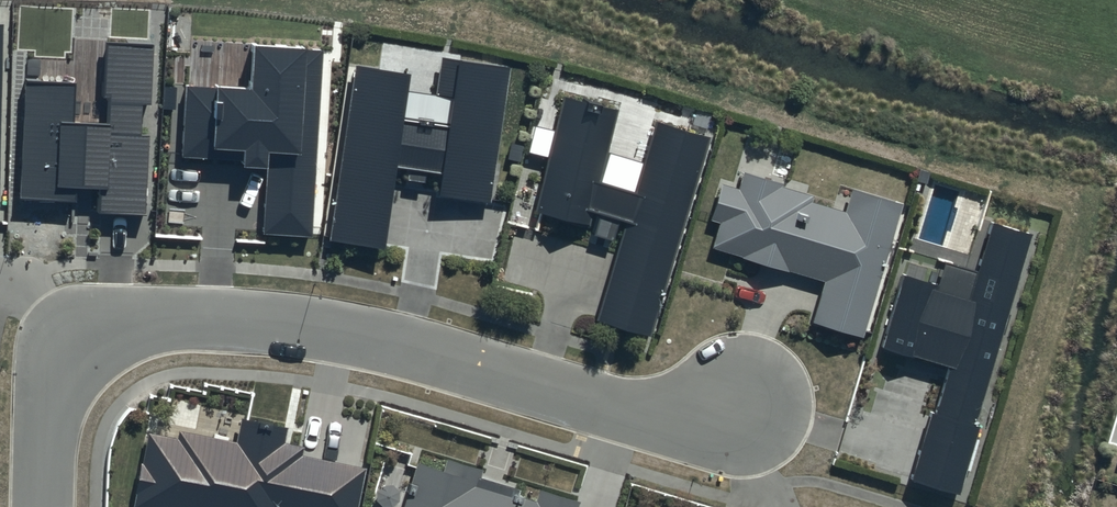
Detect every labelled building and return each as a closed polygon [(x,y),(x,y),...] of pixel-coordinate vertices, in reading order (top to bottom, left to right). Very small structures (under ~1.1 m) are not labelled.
[(155,44),(107,42),(105,96),(111,96),(110,124),(74,122),(76,81),(27,79),(21,199),(77,202),(78,188),(100,189),(99,212),(144,214),(148,137),(141,137),(142,105),(152,105),(155,44)] [(324,49),(254,44),(251,91),(186,86),(182,157),(212,159),(213,149),(245,151),(244,168),(268,170),(263,234),(312,237),(324,49)] [(356,66),(329,245),(390,255),(402,175),(442,181),(439,202),(485,209),(506,69),(450,61),(443,111),(402,109),(407,74),(356,66)] [(597,331),(651,347),(713,138),(661,123),(640,197),(600,186),(621,116),(565,99),(532,213),(624,239),(597,331)] [(814,332),(860,345),(900,204),(858,193),(852,216),(729,181),(710,251),(827,284),(814,332)] [(916,491),(958,503),(1037,237),(994,224),(972,298),(900,277),(876,356),(949,377),(916,491)] [(135,506),(359,506),(366,471),(285,454),(290,428),(243,418),(236,453),(149,435),(135,506)] [(420,459),(403,506),(562,506),(420,459)]
